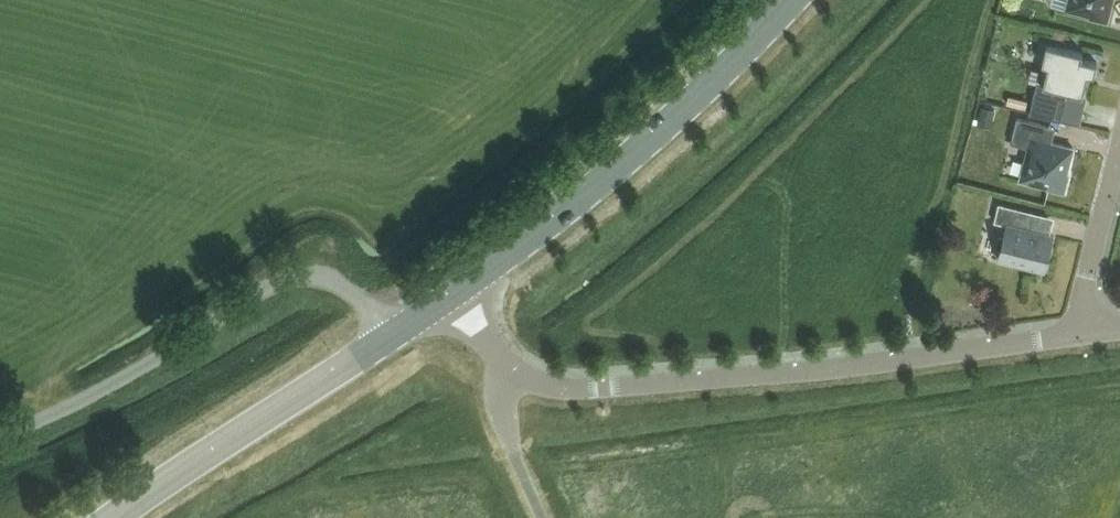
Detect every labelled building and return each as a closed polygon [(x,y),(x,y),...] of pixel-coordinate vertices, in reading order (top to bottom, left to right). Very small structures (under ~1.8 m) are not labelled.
[(1112,0),(1068,0),(1066,8),(1090,14),(1089,16),(1107,21),(1112,0)] [(1083,94),(1088,73),(1094,73),(1097,61),(1082,57),(1083,52),(1047,43),(1043,61),(1048,64),(1044,83),(1038,81),(1030,112),(1060,119),(1066,96),(1054,93),(1056,87),(1083,94)] [(1008,95),(1006,104),(1025,109),(1027,100),(1008,95)] [(981,106),(977,125),(991,128),(995,110),(981,106)] [(1047,124),(1017,117),(1011,142),(1028,146),(1020,179),(1048,186),(1048,188),(1064,192),(1068,173),(1067,173),(1073,147),(1043,139),(1047,124)] [(1044,270),(1053,234),(1031,228),(1035,211),(999,202),(994,221),(1006,224),(1004,235),(998,233),(995,247),(1000,248),(998,258),(1044,270)]
